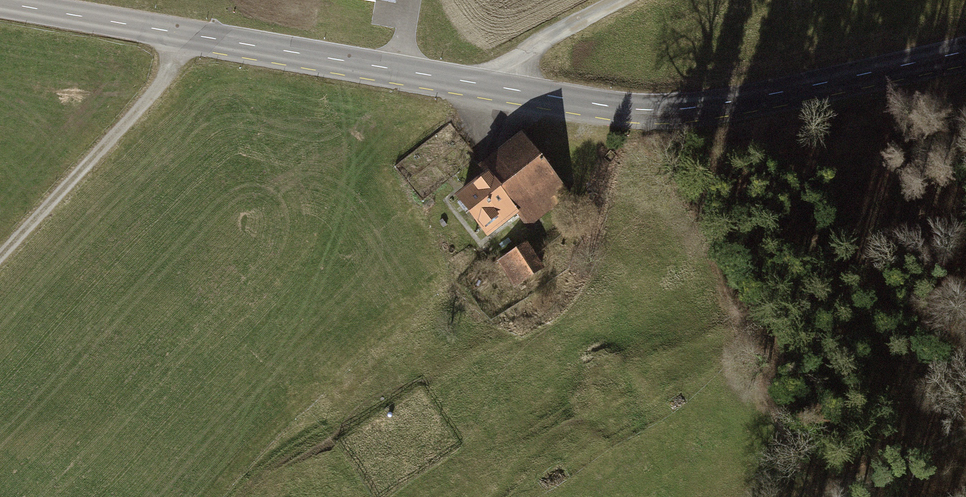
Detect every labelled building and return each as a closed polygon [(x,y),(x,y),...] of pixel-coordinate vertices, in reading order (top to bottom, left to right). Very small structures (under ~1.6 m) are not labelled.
[(485,178),(453,202),(484,243),(518,218),(526,230),(567,200),(519,136),(476,167),(485,178)] [(544,271),(527,244),(498,262),(515,289),(544,271)]
